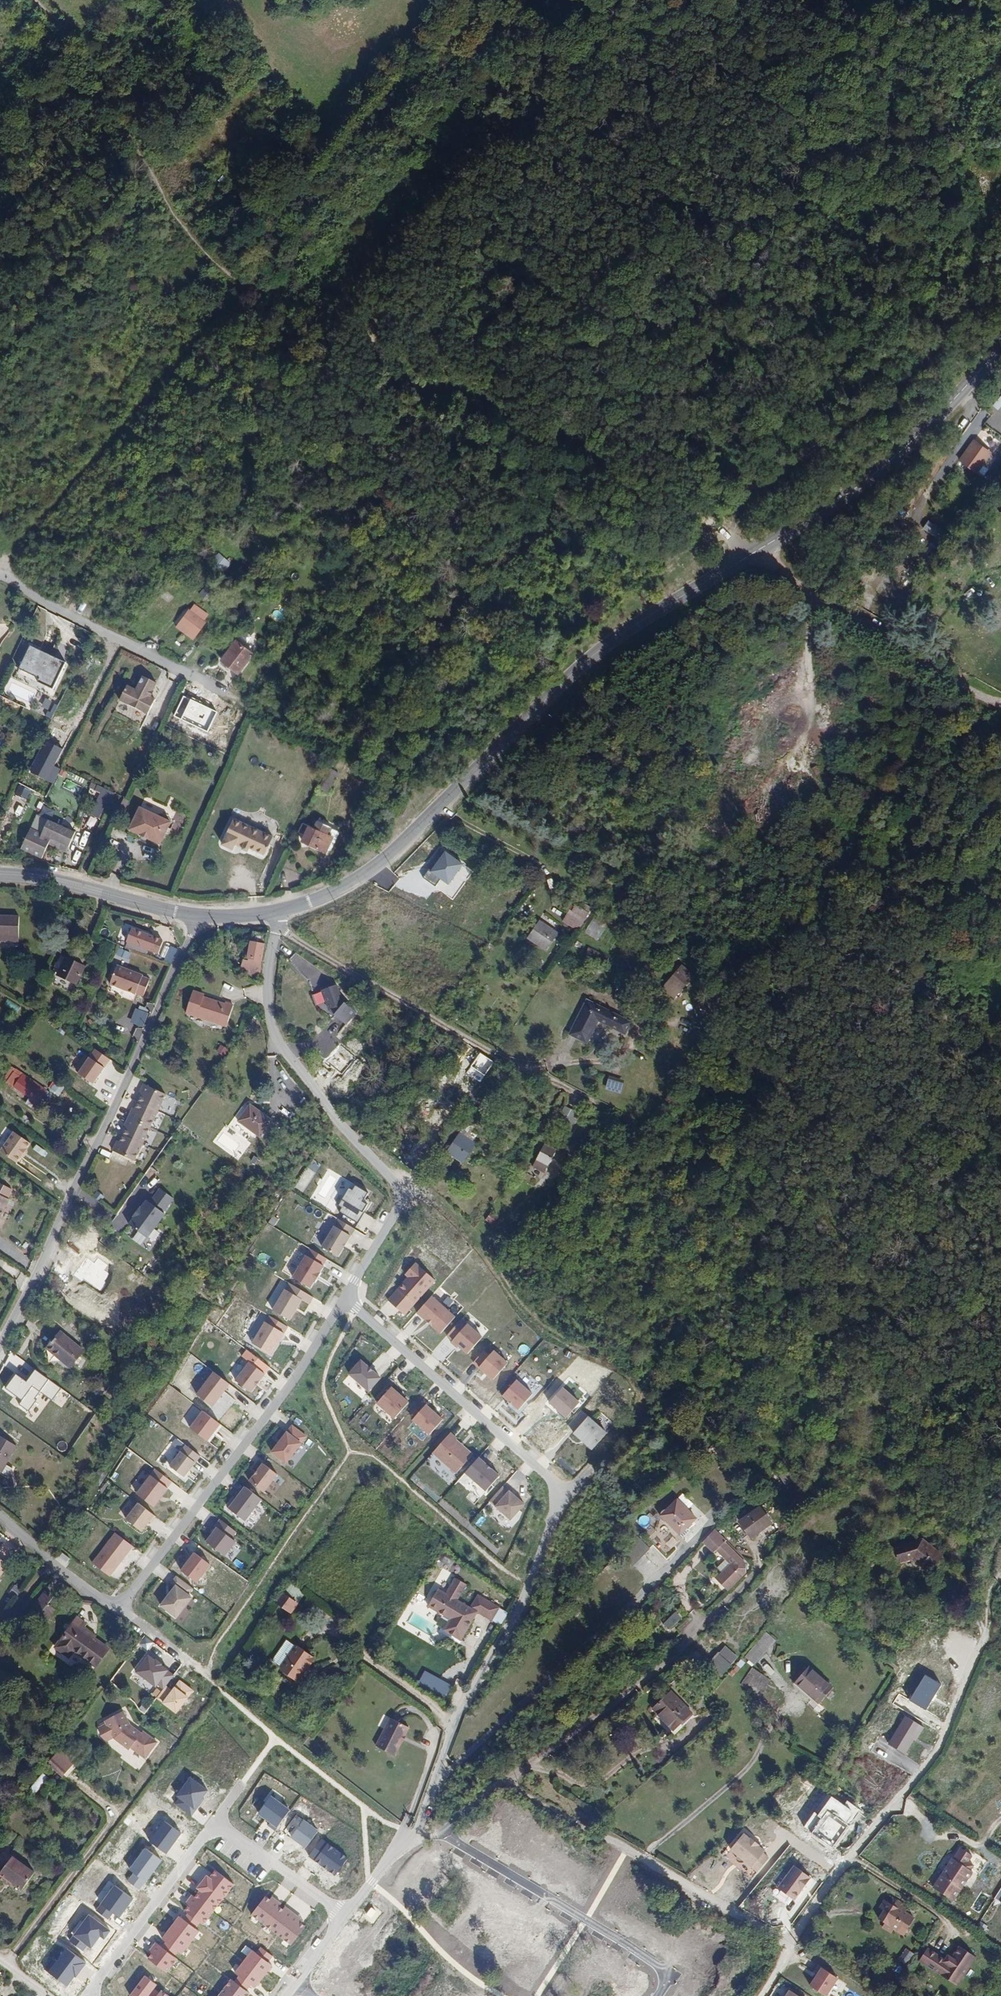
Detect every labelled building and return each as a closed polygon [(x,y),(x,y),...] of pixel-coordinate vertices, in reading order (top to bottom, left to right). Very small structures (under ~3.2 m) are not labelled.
[(992,452),(975,440),(961,459),(978,472),(992,452)] [(936,536),(941,527),(928,520),(923,529),(936,536)] [(220,563),(224,557),(218,551),(211,559),(216,564),(218,562),(220,563)] [(220,563),(224,567),(229,561),(224,557),(220,563)] [(194,602),(190,608),(189,607),(176,624),(193,636),(206,619),(203,617),(208,611),(194,602)] [(221,657),(238,670),(253,650),(236,638),(221,657)] [(18,669),(54,687),(66,662),(30,645),(18,669)] [(143,675),(136,689),(128,685),(120,699),(149,713),(156,698),(150,696),(157,682),(143,675)] [(302,706),(315,686),(311,683),(297,703),(302,706)] [(46,777),(51,765),(38,759),(33,771),(46,777)] [(330,767),(318,787),(327,792),(339,773),(330,767)] [(95,789),(113,798),(116,792),(98,783),(95,789)] [(161,812),(158,813),(141,805),(130,827),(161,842),(172,820),(170,819),(169,815),(161,812)] [(260,853),(269,834),(231,815),(218,839),(229,845),(231,842),(233,839),(240,843),(238,846),(244,849),(246,846),(260,853)] [(33,828),(28,837),(27,836),(21,847),(42,857),(52,837),(69,846),(76,832),(50,819),(43,833),(33,828)] [(302,831),(311,835),(308,841),(325,849),(331,834),(328,833),(331,825),(318,819),(314,827),(306,823),(302,831)] [(296,835),(308,841),(311,835),(302,831),(298,829),(296,835)] [(582,930),(591,906),(584,904),(583,907),(572,903),(564,924),(582,930)] [(21,934),(23,915),(0,913),(0,932),(21,934)] [(584,932),(597,941),(608,926),(595,916),(584,932)] [(557,932),(540,919),(529,936),(546,948),(557,932)] [(147,948),(153,935),(139,930),(134,943),(147,948)] [(264,949),(267,932),(253,931),(249,949),(250,950),(249,958),(258,961),(264,949)] [(119,948),(116,955),(128,959),(130,953),(119,948)] [(86,964),(65,955),(53,982),(73,991),(86,964)] [(144,974),(117,964),(111,984),(137,993),(138,991),(145,994),(151,978),(144,976),(144,974)] [(691,975),(680,966),(666,983),(676,992),(691,975)] [(333,991),(330,980),(319,984),(314,986),(315,989),(321,1006),(333,991)] [(221,1018),(230,1021),(235,1004),(227,1001),(227,1003),(206,996),(202,995),(203,992),(195,990),(188,1012),(220,1022),(221,1018)] [(333,991),(321,1006),(339,1020),(349,1007),(335,996),(333,991)] [(570,1033),(594,1001),(587,998),(569,1032),(570,1033)] [(587,1041),(598,1018),(622,1030),(630,1019),(594,1001),(570,1033),(587,1041)] [(135,1008),(130,1023),(144,1027),(149,1012),(135,1008)] [(631,1020),(630,1019),(622,1030),(625,1032),(631,1020)] [(216,1051),(224,1056),(228,1049),(220,1044),(216,1051)] [(94,1048),(77,1074),(93,1085),(111,1060),(94,1048)] [(479,1070),(487,1075),(492,1066),(485,1062),(488,1058),(483,1054),(482,1056),(484,1057),(481,1061),(478,1058),(474,1064),(476,1065),(473,1070),(477,1073),(479,1070)] [(49,1092),(22,1073),(15,1085),(42,1103),(49,1092)] [(608,1078),(605,1089),(621,1093),(624,1083),(608,1078)] [(158,1108),(166,1091),(144,1081),(141,1089),(143,1090),(139,1099),(158,1108)] [(132,1108),(129,1115),(151,1125),(158,1108),(139,1099),(135,1109),(132,1108)] [(272,1119),(250,1104),(238,1120),(260,1135),(272,1119)] [(576,1111),(566,1105),(559,1117),(570,1123),(574,1116),(573,1115),(576,1111)] [(465,1118),(472,1122),(476,1125),(478,1126),(484,1115),(471,1108),(465,1118)] [(128,1123),(124,1133),(143,1142),(151,1125),(129,1115),(125,1122),(128,1123)] [(472,1122),(465,1133),(469,1136),(476,1125),(472,1122)] [(476,1141),(469,1136),(465,1133),(461,1130),(447,1151),(463,1161),(476,1141)] [(18,1164),(31,1143),(13,1131),(0,1150),(0,1152),(18,1164)] [(135,1158),(143,1142),(124,1133),(119,1142),(117,1141),(113,1148),(135,1158)] [(556,1148),(545,1143),(534,1164),(545,1170),(556,1148)] [(341,1207),(339,1212),(358,1223),(371,1202),(366,1199),(371,1190),(357,1182),(355,1186),(350,1184),(338,1205),(341,1207)] [(164,1190),(154,1204),(147,1199),(141,1207),(140,1206),(134,1216),(135,1216),(129,1224),(147,1236),(165,1212),(163,1211),(173,1197),(166,1191),(164,1190)] [(0,1193),(0,1216),(9,1198),(0,1193)] [(485,1220),(492,1225),(499,1217),(492,1211),(485,1220)] [(340,1220),(323,1247),(340,1257),(357,1230),(340,1220)] [(325,1268),(310,1259),(295,1279),(312,1290),(325,1268)] [(407,1277),(387,1297),(404,1312),(434,1278),(413,1260),(404,1273),(407,1277)] [(290,1321),(302,1302),(308,1306),(313,1297),(290,1282),(272,1309),(290,1321)] [(431,1296),(416,1313),(440,1335),(455,1318),(431,1296)] [(462,1320),(447,1337),(453,1342),(451,1344),(456,1349),(458,1347),(466,1354),(481,1337),(462,1320)] [(286,1332),(269,1322),(256,1343),(273,1354),(286,1332)] [(84,1349),(60,1330),(47,1347),(70,1366),(84,1349)] [(494,1350),(489,1355),(484,1351),(473,1363),(493,1381),(509,1363),(494,1350)] [(265,1371),(248,1358),(233,1377),(250,1390),(265,1371)] [(360,1362),(348,1376),(367,1393),(379,1379),(360,1362)] [(212,1371),(196,1396),(214,1408),(230,1383),(212,1371)] [(502,1396),(519,1411),(533,1394),(517,1379),(502,1396)] [(562,1387),(548,1404),(566,1418),(579,1402),(562,1387)] [(391,1390),(377,1405),(392,1420),(406,1404),(391,1390)] [(427,1407),(413,1422),(428,1435),(442,1420),(427,1407)] [(581,1410),(565,1428),(593,1450),(608,1432),(581,1410)] [(204,1412),(191,1428),(209,1442),(221,1427),(204,1412)] [(292,1424),(268,1454),(284,1467),(307,1437),(292,1424)] [(451,1434),(433,1454),(455,1474),(472,1456),(455,1441),(457,1439),(451,1434)] [(6,1463),(17,1445),(0,1435),(0,1470),(1,1471),(6,1463)] [(182,1454),(171,1468),(185,1479),(195,1465),(182,1454)] [(476,1460),(463,1475),(485,1495),(499,1480),(476,1460)] [(7,1475),(12,1467),(6,1463),(1,1471),(7,1475)] [(261,1465),(247,1483),(263,1495),(277,1477),(261,1465)] [(153,1477),(138,1497),(154,1510),(170,1490),(153,1477)] [(244,1488),(227,1510),(244,1523),(261,1501),(244,1488)] [(502,1489),(490,1505),(511,1522),(524,1505),(509,1493),(508,1494),(502,1489)] [(687,1527),(695,1518),(677,1500),(662,1515),(685,1538),(692,1531),(687,1527)] [(139,1505),(127,1521),(143,1533),(155,1517),(139,1505)] [(764,1530),(762,1527),(771,1521),(759,1505),(739,1521),(753,1539),(764,1530)] [(217,1529),(207,1543),(226,1558),(237,1544),(233,1541),(238,1535),(220,1521),(215,1527),(217,1529)] [(773,1524),(771,1521),(762,1527),(764,1530),(773,1524)] [(134,1544),(115,1529),(92,1558),(111,1573),(134,1544)] [(713,1531),(702,1543),(714,1555),(716,1553),(726,1563),(717,1572),(722,1577),(717,1582),(727,1593),(746,1574),(746,1567),(724,1544),(726,1543),(713,1531)] [(638,1537),(620,1555),(632,1566),(649,1548),(638,1537)] [(941,1556),(923,1541),(899,1547),(902,1559),(912,1557),(929,1571),(941,1556)] [(196,1555),(182,1573),(198,1585),(212,1567),(196,1555)] [(441,1586),(432,1581),(422,1598),(445,1611),(439,1622),(456,1632),(472,1604),(486,1612),(494,1599),(472,1587),(465,1600),(451,1592),(461,1576),(450,1570),(441,1586)] [(176,1587),(161,1607),(176,1619),(192,1599),(188,1597),(194,1590),(178,1578),(173,1584),(176,1587)] [(14,1583),(10,1593),(19,1596),(23,1587),(14,1583)] [(297,1598),(282,1587),(274,1597),(290,1608),(297,1598)] [(33,1607),(41,1613),(48,1603),(53,1596),(45,1590),(33,1607)] [(41,1613),(47,1618),(54,1608),(48,1603),(41,1613)] [(54,1608),(47,1618),(48,1619),(56,1609),(54,1608)] [(84,1624),(85,1622),(77,1617),(56,1646),(69,1655),(74,1648),(96,1664),(108,1647),(94,1638),(81,1628),(84,1624)] [(685,1624),(679,1618),(669,1628),(674,1634),(685,1624)] [(98,1633),(84,1624),(81,1628),(94,1638),(98,1633)] [(284,1635),(281,1635),(279,1639),(280,1640),(273,1650),(271,1650),(268,1655),(278,1662),(293,1641),(284,1635)] [(312,1654),(293,1641),(278,1662),(276,1665),(292,1676),(298,1668),(302,1661),(305,1663),(312,1654)] [(724,1646),(718,1653),(732,1664),(738,1657),(724,1646)] [(722,1675),(732,1664),(718,1653),(709,1664),(722,1675)] [(819,1701),(832,1686),(810,1667),(797,1682),(819,1701)] [(452,1686),(429,1672),(421,1686),(444,1702),(448,1694),(452,1686)] [(715,1683),(720,1678),(714,1673),(709,1678),(715,1683)] [(767,1684),(754,1676),(747,1688),(760,1696),(767,1684)] [(179,1680),(172,1691),(165,1686),(156,1699),(177,1713),(193,1690),(179,1680)] [(674,1731),(693,1712),(671,1690),(652,1708),(674,1731)] [(1000,1701),(1000,1692),(997,1690),(993,1697),(1000,1701)] [(135,1720),(127,1706),(108,1718),(118,1734),(132,1745),(135,1743),(149,1754),(162,1736),(148,1726),(146,1728),(135,1720)] [(405,1721),(387,1712),(372,1741),(391,1750),(399,1734),(398,1733),(399,1729),(402,1728),(405,1721)] [(828,1745),(833,1736),(826,1732),(821,1741),(828,1745)] [(57,1752),(55,1755),(70,1768),(73,1766),(57,1752)] [(49,1761),(64,1775),(70,1768),(55,1755),(49,1761)] [(34,1794),(49,1778),(43,1773),(28,1789),(34,1794)] [(756,1873),(771,1857),(745,1833),(730,1849),(756,1873)] [(975,1855),(963,1848),(956,1859),(955,1858),(936,1887),(956,1900),(975,1871),(973,1870),(977,1864),(971,1861),(975,1855)] [(9,1886),(12,1882),(6,1878),(3,1881),(9,1886)] [(548,1907),(551,1902),(541,1896),(538,1900),(548,1907)] [(887,1909),(882,1917),(891,1923),(890,1925),(901,1932),(901,1934),(903,1934),(905,1935),(907,1933),(909,1932),(909,1930),(917,1917),(907,1911),(896,1904),(889,1898),(883,1907),(887,1909)] [(896,1904),(907,1911),(910,1905),(900,1898),(896,1904)] [(975,1956),(958,1945),(951,1956),(947,1954),(945,1958),(927,1947),(919,1960),(956,1985),(975,1956)] [(838,1979),(822,1970),(812,1986),(827,1995),(838,1979)]
